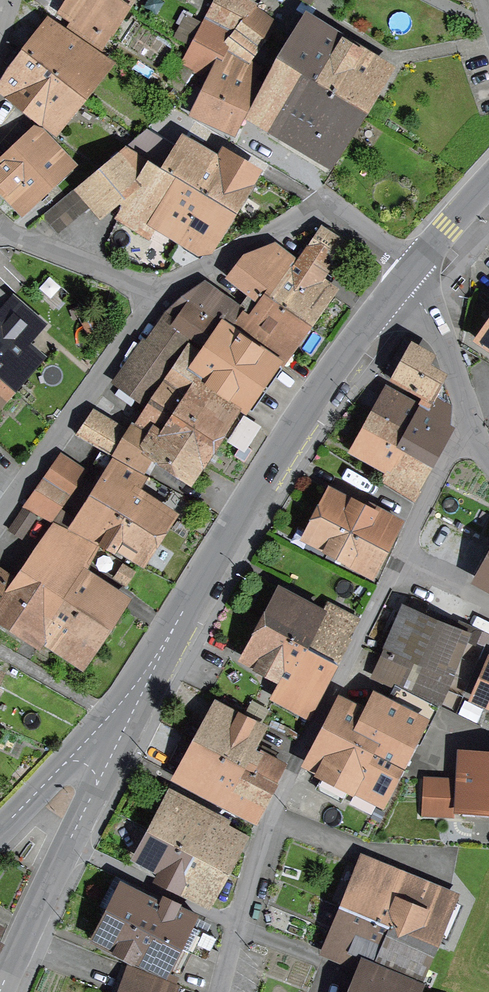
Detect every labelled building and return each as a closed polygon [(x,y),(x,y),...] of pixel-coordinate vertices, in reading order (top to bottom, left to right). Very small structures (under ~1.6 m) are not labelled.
[(95,46),(123,2),(120,0),(67,0),(64,5),(69,9),(64,16),(76,25),(73,31),(95,46)] [(241,0),(223,0),(220,6),(244,19),(254,7),(241,0)] [(210,59),(211,60),(244,19),(220,6),(208,28),(205,27),(193,48),(210,59)] [(276,22),(255,7),(243,22),(265,38),(276,22)] [(317,83),(343,41),(298,13),(286,33),(299,41),(289,56),(285,64),(317,83)] [(77,94),(106,58),(51,20),(26,52),(77,94)] [(236,31),(258,48),(265,38),(243,22),(236,31)] [(359,109),(385,66),(343,41),(317,83),(359,109)] [(185,64),(201,73),(211,60),(210,59),(193,48),(185,64)] [(52,126),(77,94),(26,52),(0,86),(0,95),(20,109),(27,105),(52,126)] [(212,122),(234,132),(258,83),(252,79),(258,68),(233,53),(226,63),(220,60),(195,115),(212,124),(212,122)] [(293,144),(324,163),(359,109),(317,83),(285,64),(270,87),(257,115),(296,138),(293,144)] [(161,169),(168,173),(181,151),(145,130),(136,138),(126,146),(155,165),(161,169)] [(232,154),(193,132),(181,151),(168,173),(231,210),(253,173),(230,157),(232,154)] [(67,163),(39,133),(23,148),(51,178),(67,163)] [(98,212),(113,199),(128,208),(132,210),(161,169),(155,165),(126,146),(77,188),(98,212)] [(20,207),(51,178),(23,148),(0,169),(0,187),(20,207)] [(161,169),(132,210),(128,208),(121,218),(148,236),(164,212),(177,219),(172,227),(206,248),(231,210),(168,173),(161,169)] [(340,242),(320,229),(298,261),(296,264),(305,271),(319,255),(329,261),(340,242)] [(252,292),(266,303),(269,299),(295,263),(296,264),(298,261),(293,257),(291,260),(272,246),(250,259),(235,280),(245,287),(252,292)] [(302,327),(329,289),(305,271),(296,264),(295,263),(269,299),(302,327)] [(225,328),(238,310),(202,283),(185,294),(171,307),(186,318),(178,329),(222,358),(208,378),(245,403),(273,362),(225,328)] [(283,350),(284,351),(302,327),(269,299),(266,303),(252,292),(242,305),(246,308),(232,328),(275,361),(283,350)] [(7,385),(33,356),(24,348),(29,343),(17,332),(29,319),(10,303),(0,314),(0,379),(7,385)] [(480,342),(488,348),(488,328),(480,342)] [(431,401),(433,396),(450,405),(448,396),(438,373),(413,343),(393,380),(431,401)] [(168,386),(165,384),(151,404),(211,446),(235,409),(207,391),(209,388),(198,381),(213,360),(194,347),(168,386)] [(151,391),(168,368),(144,351),(120,385),(150,404),(157,395),(151,391)] [(400,403),(387,396),(376,415),(408,433),(400,447),(429,463),(450,426),(452,413),(450,405),(433,396),(431,401),(425,411),(403,398),(400,403)] [(155,457),(189,479),(211,446),(151,404),(129,438),(91,413),(77,434),(141,470),(152,453),(156,456),(155,457)] [(243,446),(260,423),(246,414),(230,437),(243,446)] [(412,500),(432,465),(429,463),(400,447),(408,433),(376,415),(360,446),(369,452),(366,456),(388,470),(381,481),(412,500)] [(168,516),(163,513),(165,508),(136,490),(144,476),(101,452),(94,463),(110,474),(74,532),(114,551),(117,548),(138,562),(168,516)] [(48,519),(69,488),(71,489),(83,470),(60,455),(24,507),(48,519)] [(344,564),(367,576),(397,519),(368,504),(365,509),(342,496),(340,502),(332,497),(312,534),(319,539),(316,544),(328,551),(327,553),(346,561),(344,564)] [(24,509),(10,530),(22,538),(36,517),(24,509)] [(101,548),(55,526),(24,572),(65,599),(38,639),(48,646),(50,644),(72,658),(73,655),(80,660),(118,605),(106,597),(110,591),(84,574),(101,548)] [(29,635),(38,639),(65,599),(24,572),(19,581),(0,568),(0,616),(29,635)] [(278,600),(265,624),(337,664),(359,620),(327,603),(322,612),(282,591),(278,600)] [(404,610),(384,656),(393,659),(407,666),(397,685),(438,706),(468,637),(476,640),(480,630),(467,624),(462,634),(404,610)] [(276,699),(309,717),(337,664),(265,624),(246,659),(286,681),(276,699)] [(344,702),(330,729),(398,765),(421,720),(429,724),(438,706),(397,685),(407,666),(393,659),(384,656),(375,675),(397,686),(388,703),(376,696),(366,714),(344,702)] [(476,699),(488,705),(488,668),(476,699)] [(261,727),(222,705),(201,744),(239,763),(276,783),(284,766),(260,752),(261,750),(251,745),(261,727)] [(387,786),(398,765),(330,729),(311,767),(324,774),(317,788),(341,801),(357,771),(387,786)] [(201,744),(183,778),(222,799),(239,763),(201,744)] [(460,808),(488,809),(488,756),(463,754),(460,808)] [(222,799),(257,817),(276,783),(239,763),(222,799)] [(426,779),(424,813),(454,815),(456,781),(426,779)] [(244,835),(172,798),(154,833),(225,871),(244,835)] [(159,880),(207,904),(225,871),(154,833),(143,854),(154,860),(151,865),(163,871),(159,880)] [(367,863),(348,908),(431,945),(451,899),(418,886),(412,900),(390,890),(395,874),(367,863)] [(213,938),(188,926),(194,913),(164,898),(161,904),(126,887),(113,912),(191,950),(197,953),(204,957),(213,938)] [(386,954),(421,969),(431,945),(348,908),(330,952),(367,968),(371,959),(382,964),(386,954)] [(149,956),(180,971),(191,950),(113,912),(102,932),(104,933),(101,938),(135,958),(146,961),(149,956)] [(130,985),(127,991),(173,991),(176,984),(132,967),(125,983),(130,985)] [(414,987),(367,968),(357,991),(411,991),(414,987)]
